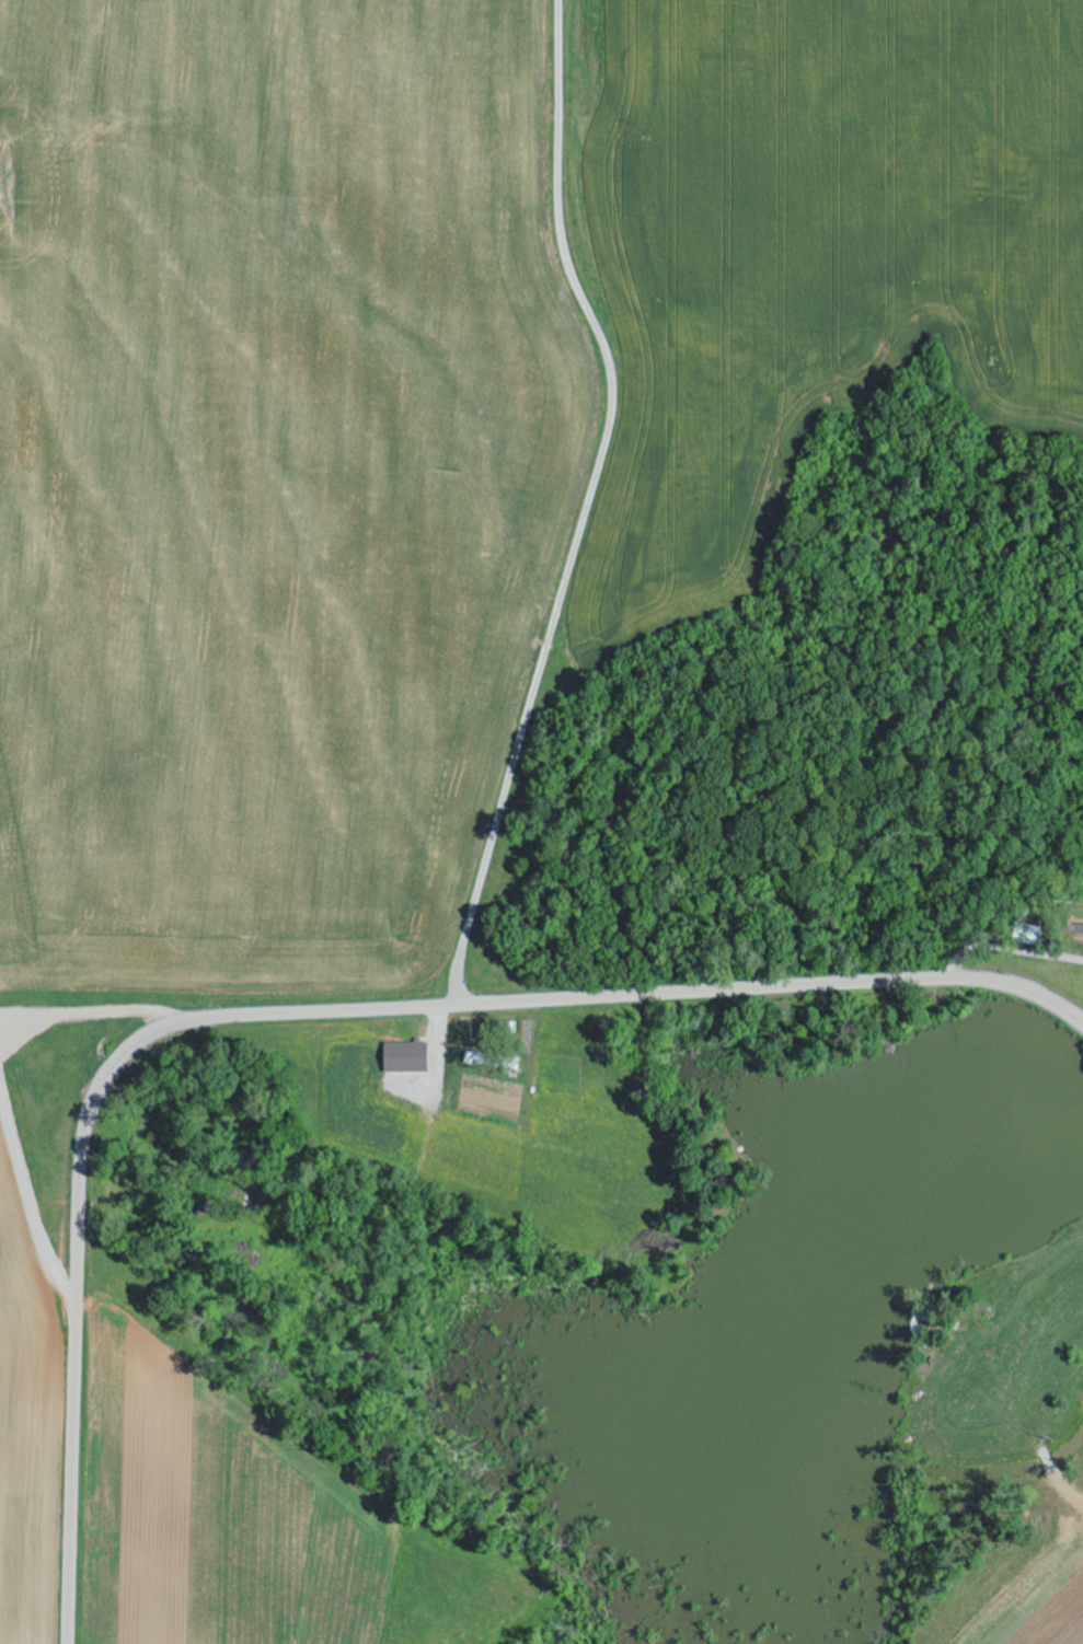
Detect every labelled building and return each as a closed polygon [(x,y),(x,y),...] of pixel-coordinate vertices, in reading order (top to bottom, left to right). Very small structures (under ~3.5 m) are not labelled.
[(427,1072),(426,1043),(383,1044),(384,1074),(427,1072)] [(464,1064),(485,1065),(485,1054),(464,1053),(464,1064)]
